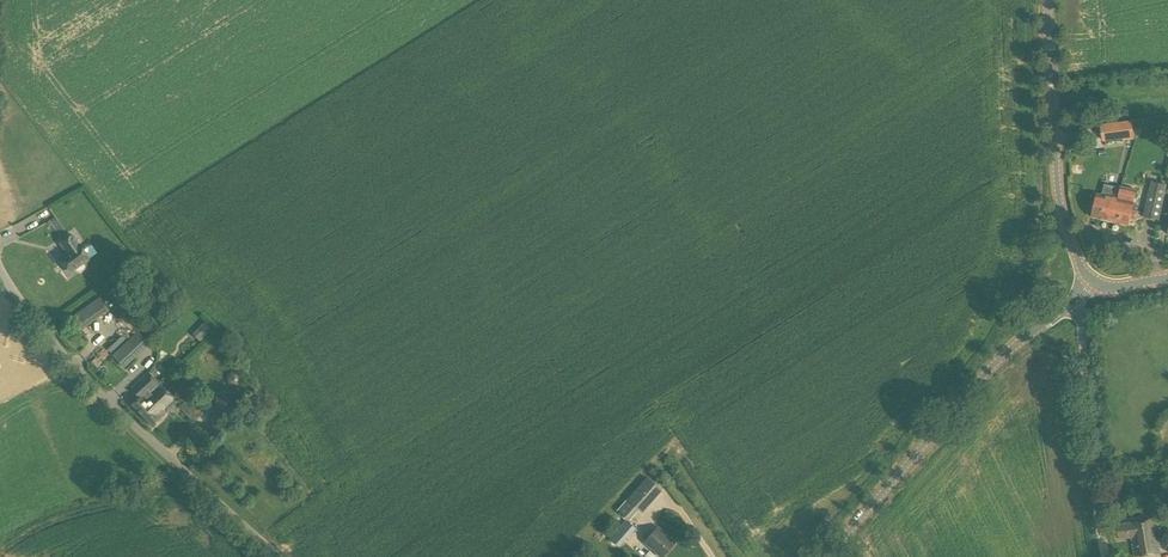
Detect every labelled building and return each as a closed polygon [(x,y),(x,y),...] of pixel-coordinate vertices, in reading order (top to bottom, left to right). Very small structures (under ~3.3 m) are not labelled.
[(1134,139),(1131,120),(1100,124),(1102,141),(1123,139),(1123,140),(1134,139)] [(1159,218),(1167,183),(1152,180),(1144,215),(1159,218)] [(1117,195),(1119,184),(1105,182),(1103,192),(1117,195)] [(1122,185),(1118,199),(1114,220),(1129,224),(1130,218),(1137,220),(1139,211),(1132,209),(1137,188),(1122,185)] [(1114,220),(1118,199),(1097,194),(1092,216),(1114,220)] [(85,267),(86,266),(86,264),(86,262),(85,260),(89,257),(73,233),(61,242),(68,252),(60,257),(70,271),(75,267),(76,269),(78,270),(80,270),(82,270),(83,269),(85,267)] [(100,295),(72,314),(80,327),(109,308),(100,295)] [(205,319),(192,331),(200,339),(213,327),(205,319)] [(124,366),(129,361),(127,359),(147,341),(138,331),(113,354),(124,366)] [(159,383),(148,371),(130,388),(139,397),(133,403),(153,426),(160,419),(159,418),(177,401),(160,383),(159,383)] [(193,422),(201,414),(186,398),(178,406),(193,422)] [(641,512),(661,490),(647,477),(618,509),(628,519),(638,509),(641,512)] [(1161,551),(1155,516),(1117,522),(1120,539),(1132,537),(1135,555),(1161,551)] [(619,546),(635,529),(625,520),(609,538),(619,546)] [(674,543),(657,527),(644,541),(662,556),(674,543)]
